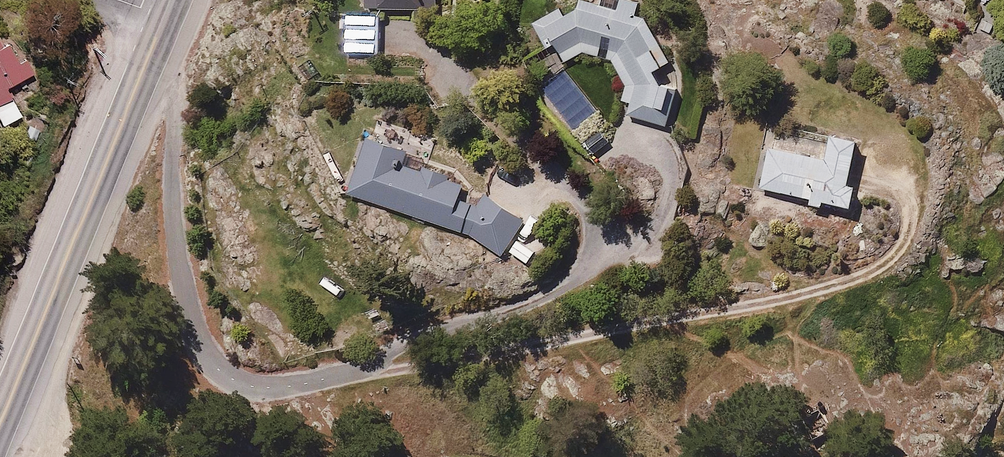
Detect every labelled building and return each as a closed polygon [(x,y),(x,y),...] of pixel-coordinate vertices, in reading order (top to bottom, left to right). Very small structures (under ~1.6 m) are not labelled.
[(362,8),(438,9),(438,0),(362,0),(362,8)] [(619,9),(587,0),(577,0),(534,22),(555,65),(583,51),(612,59),(625,87),(621,100),(629,103),(626,115),(670,127),(681,90),(648,16),(635,13),(638,1),(636,0),(621,0),(619,9)] [(385,13),(346,12),(345,54),(383,55),(385,13)] [(0,41),(0,126),(1,127),(24,113),(8,88),(35,71),(15,39),(4,46),(0,41)] [(773,140),(761,185),(810,198),(808,204),(823,208),(825,201),(854,209),(858,190),(848,188),(860,142),(831,134),(826,154),(773,140)] [(459,172),(417,159),(413,171),(399,166),(404,150),(363,136),(344,197),(464,235),(504,259),(526,222),(482,196),(479,207),(460,201),(465,187),(455,184),(459,172)]
